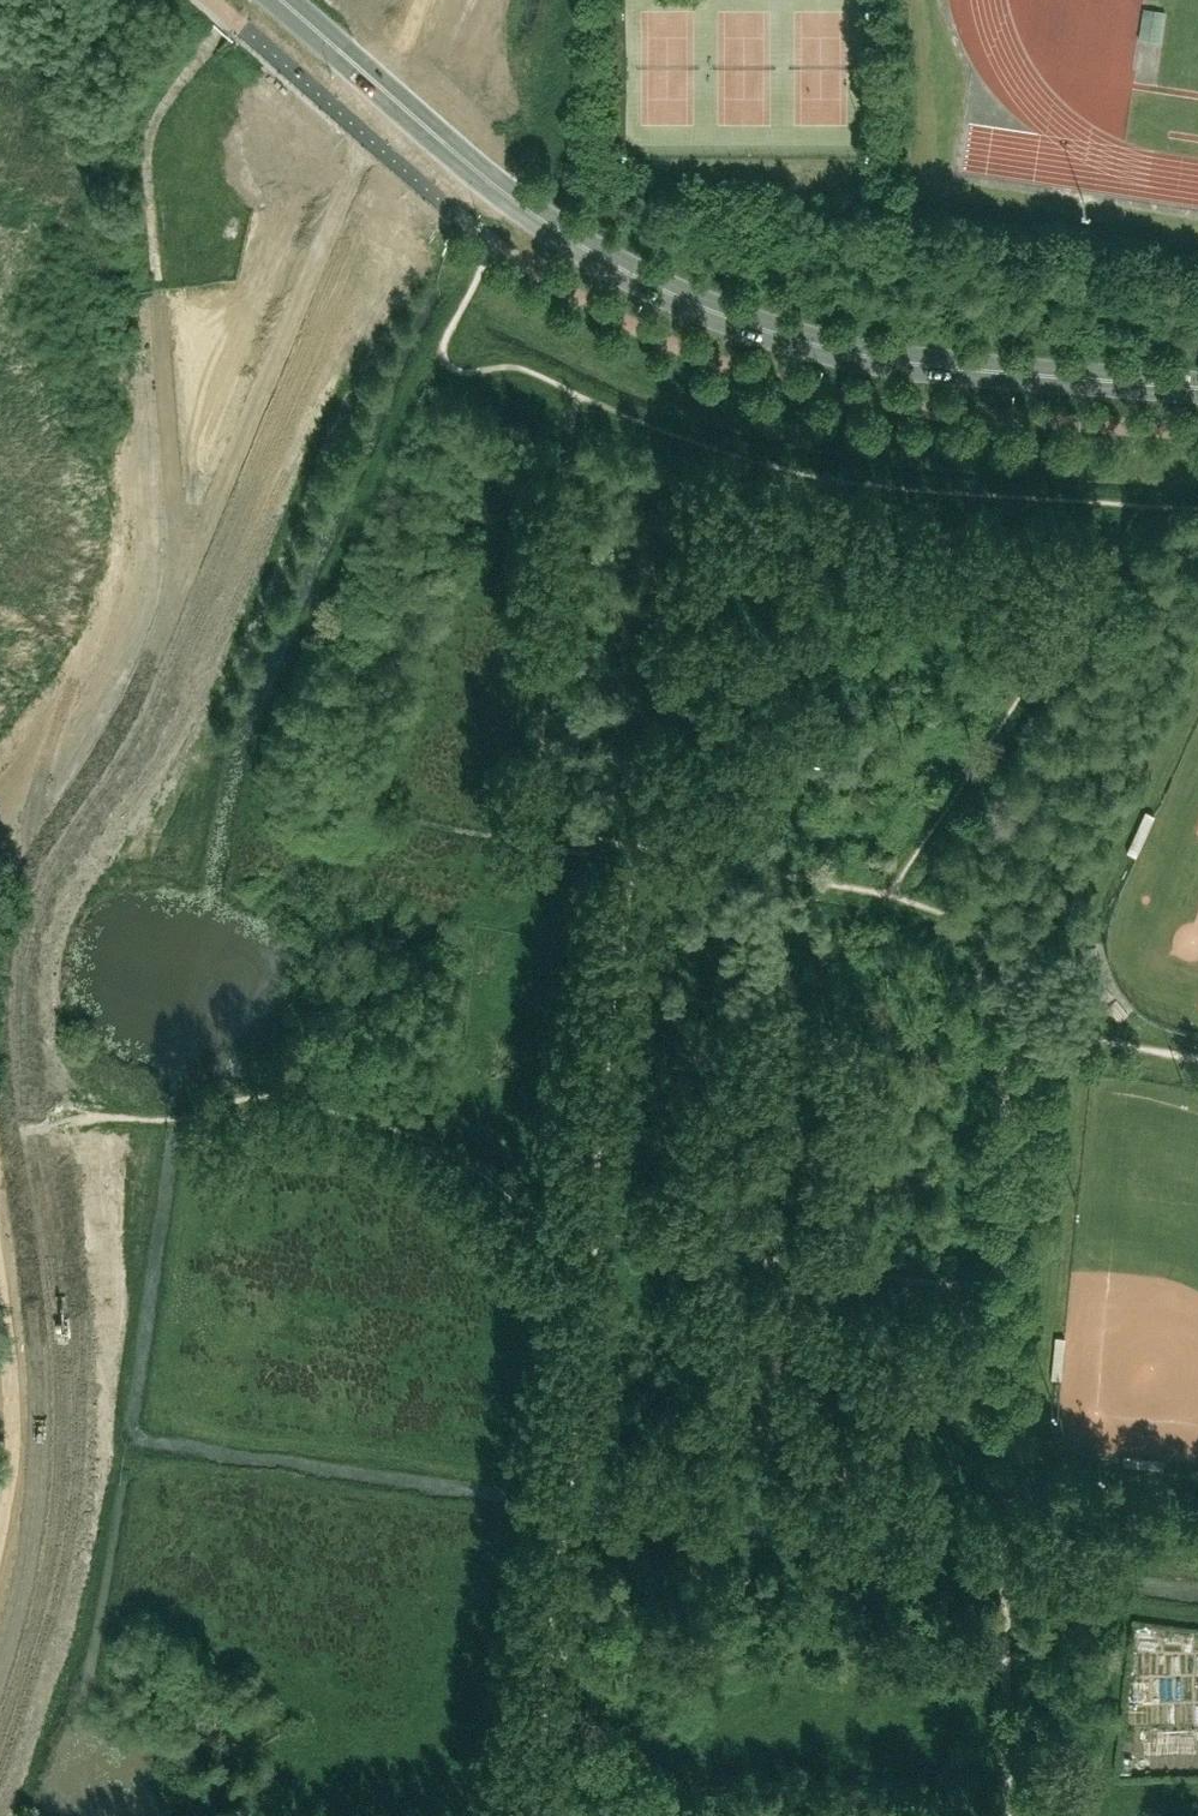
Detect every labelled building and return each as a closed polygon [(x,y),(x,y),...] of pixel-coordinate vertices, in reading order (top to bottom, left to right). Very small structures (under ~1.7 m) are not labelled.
[(1143,14),(1140,43),(1161,46),(1164,16),(1143,14)]
